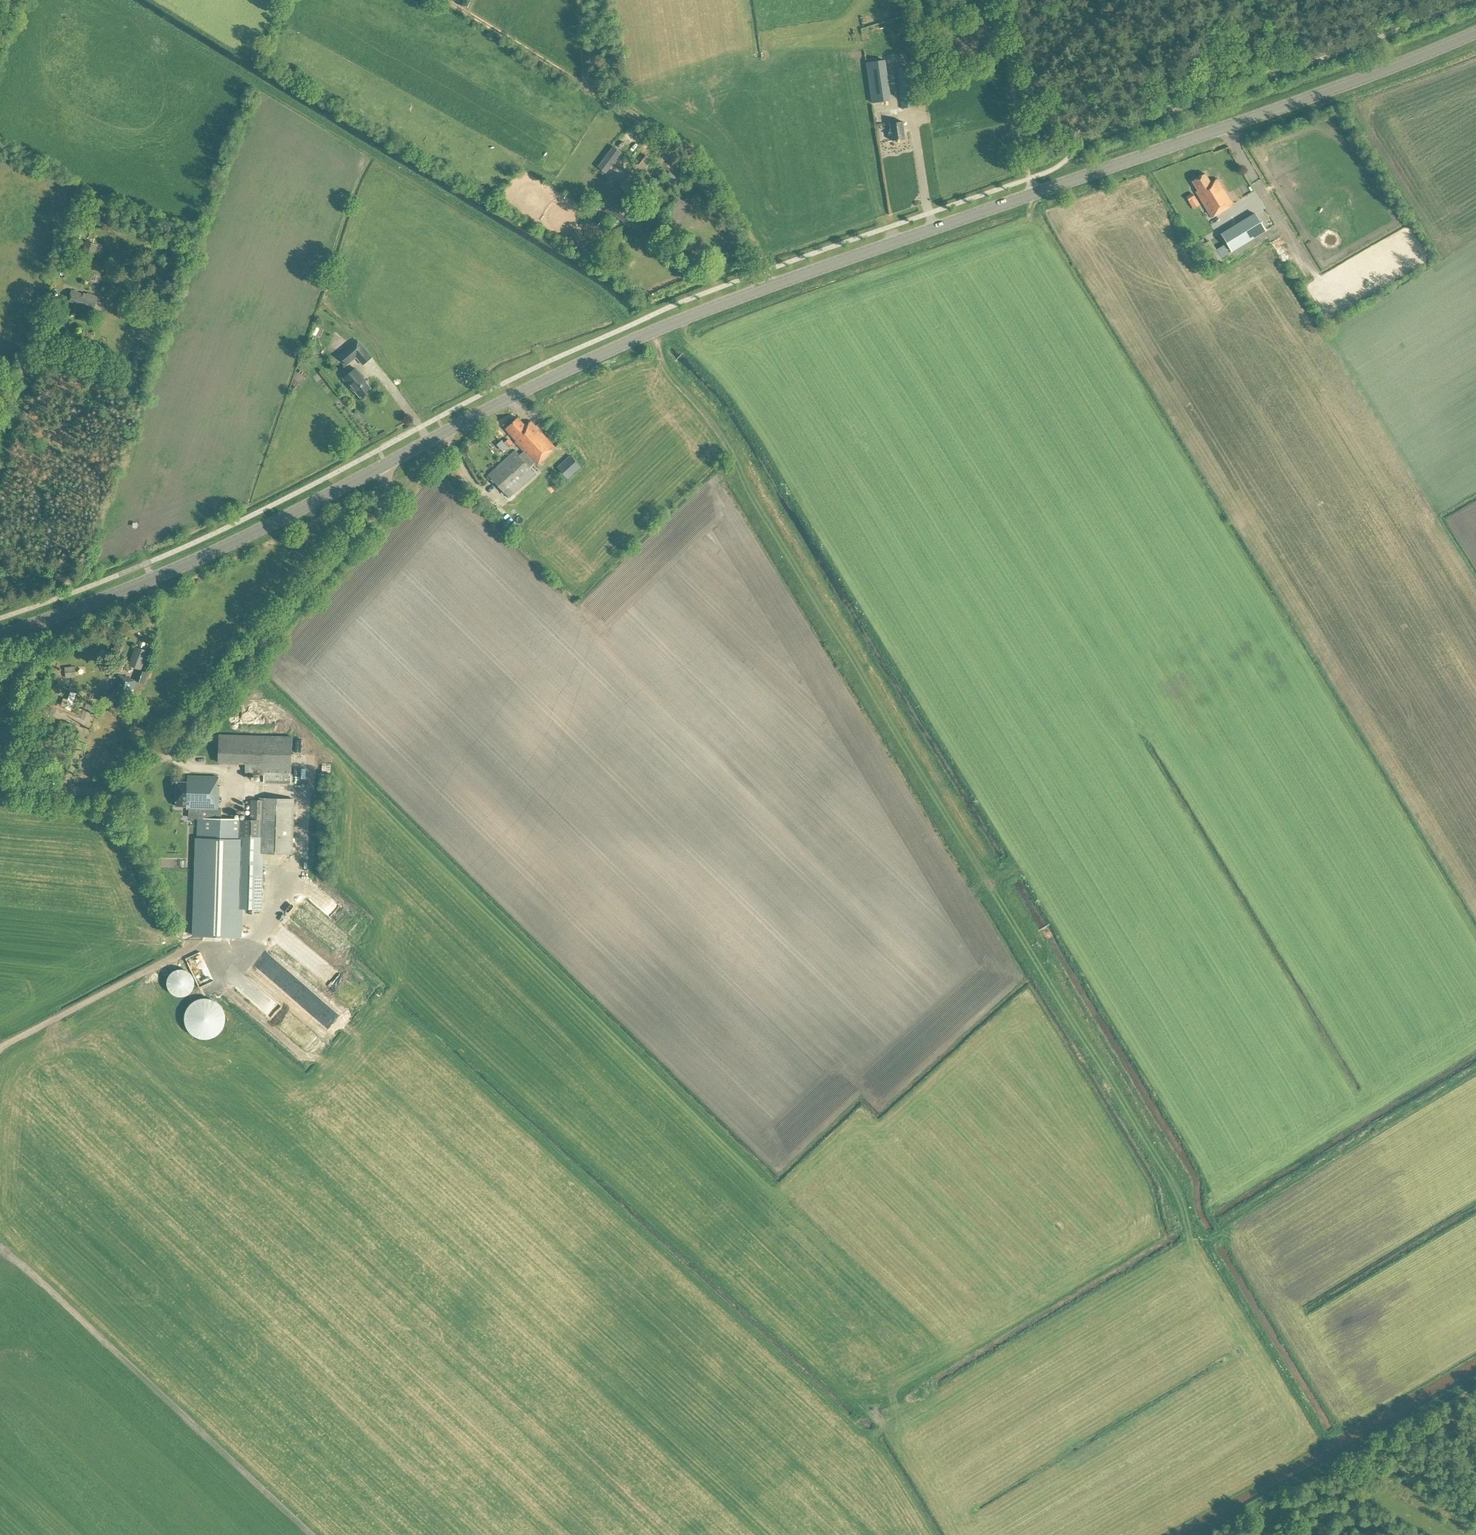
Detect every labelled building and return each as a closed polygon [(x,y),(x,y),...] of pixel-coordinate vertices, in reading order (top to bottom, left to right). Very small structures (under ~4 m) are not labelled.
[(887,59),(869,62),(875,103),(893,100),(887,59)] [(915,108),(909,68),(896,70),(902,109),(915,108)] [(892,141),(905,139),(903,121),(890,123),(892,141)] [(613,148),(598,168),(606,174),(621,154),(613,148)] [(625,193),(651,159),(646,156),(639,165),(638,165),(636,167),(635,166),(618,188),(625,193)] [(666,176),(664,179),(661,181),(672,191),(675,188),(680,182),(669,172),(666,176)] [(1211,218),(1232,205),(1217,179),(1210,183),(1205,174),(1192,182),(1197,191),(1195,192),(1201,200),(1211,218)] [(1190,201),(1195,198),(1191,193),(1187,196),(1190,201)] [(1265,231),(1254,213),(1220,234),(1231,252),(1265,231)] [(96,257),(100,243),(88,239),(83,252),(96,257)] [(1210,265),(1211,264),(1212,264),(1219,259),(1218,257),(1208,242),(1201,246),(1200,246),(1199,247),(1210,264),(1210,265)] [(83,307),(93,310),(97,298),(88,294),(87,297),(72,291),(67,303),(82,309),(83,307)] [(363,366),(372,358),(358,341),(340,357),(347,366),(357,358),(363,366)] [(360,397),(371,388),(363,379),(364,378),(355,368),(343,379),(354,392),(355,391),(360,397)] [(506,429),(524,451),(519,456),(514,451),(487,475),(509,499),(535,474),(530,468),(535,463),(538,466),(551,455),(550,454),(555,448),(531,421),(525,426),(518,418),(506,429)] [(509,448),(513,444),(509,439),(504,443),(509,448)] [(509,448),(501,440),(496,445),(504,453),(509,448)] [(581,468),(570,455),(557,467),(568,479),(581,468)] [(467,486),(463,482),(458,486),(462,490),(467,486)] [(110,657),(119,660),(124,649),(115,645),(110,657)] [(136,646),(129,666),(140,670),(148,651),(136,646)] [(77,677),(76,667),(65,668),(66,678),(77,677)] [(130,701),(136,682),(119,676),(113,694),(104,691),(101,702),(111,705),(111,706),(124,710),(127,700),(130,701)] [(68,709),(74,710),(77,691),(71,690),(68,709)] [(35,715),(46,718),(50,706),(38,703),(35,715)] [(291,783),(293,737),(219,734),(218,764),(246,765),(245,775),(265,776),(265,782),(291,783)] [(199,810),(199,818),(198,818),(194,937),(241,938),(241,909),(260,910),(261,854),(293,854),(294,800),(260,799),(260,800),(251,800),(250,820),(244,820),(221,819),(222,809),(219,809),(219,786),(217,786),(217,777),(187,776),(187,783),(177,782),(176,806),(187,807),(187,810),(199,810)] [(167,981),(167,983),(167,985),(167,987),(168,989),(169,990),(170,992),(172,993),(173,994),(175,995),(177,996),(179,996),(181,996),(183,996),(185,995),(187,994),(188,993),(190,992),(191,990),(192,989),(193,987),(193,985),(194,983),(193,981),(193,979),(192,977),(191,975),(190,974),(189,972),(187,971),(185,970),(183,970),(181,969),(179,969),(177,970),(175,970),(173,971),(172,972),(170,974),(169,975),(168,977),(167,979),(167,981)] [(309,1000),(317,987),(309,982),(305,988),(303,987),(299,994),(309,1000)] [(184,1019),(185,1021),(185,1023),(185,1025),(186,1026),(187,1028),(188,1030),(189,1031),(190,1032),(191,1034),(192,1035),(194,1036),(195,1037),(197,1038),(199,1038),(201,1039),(202,1039),(204,1039),(206,1039),(208,1039),(210,1039),(211,1038),(213,1037),(215,1037),(216,1036),(218,1035),(219,1033),(220,1032),(221,1031),(222,1029),(223,1028),(224,1026),(225,1024),(225,1022),(225,1021),(225,1019),(225,1017),(225,1015),(225,1014),(224,1012),(224,1010),(223,1009),(222,1007),(221,1006),(219,1004),(218,1003),(217,1002),(215,1001),(214,1000),(212,999),(210,999),(208,998),(207,998),(205,998),(203,998),(201,998),(199,999),(198,999),(196,1000),(194,1001),(193,1002),(191,1003),(190,1004),(189,1006),(188,1007),(187,1009),(186,1010),(185,1012),(185,1014),(185,1015),(184,1017),(184,1019)]
